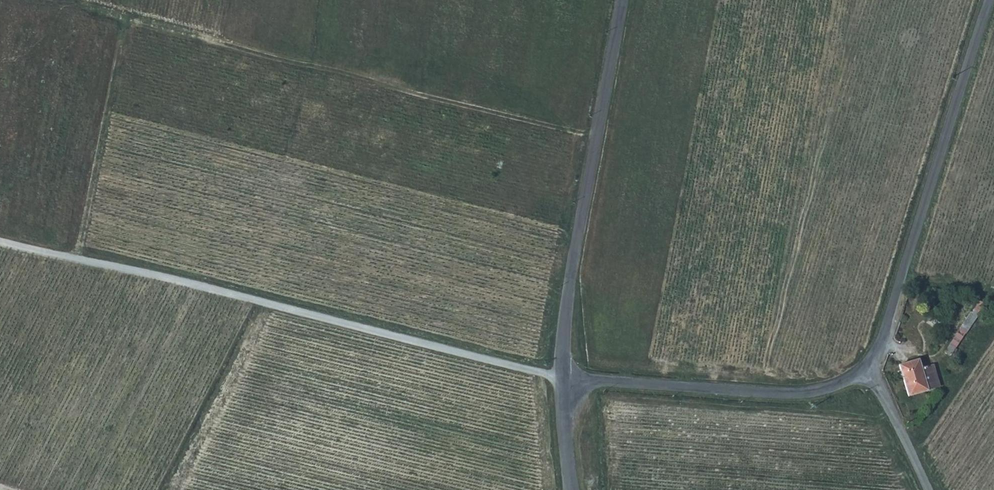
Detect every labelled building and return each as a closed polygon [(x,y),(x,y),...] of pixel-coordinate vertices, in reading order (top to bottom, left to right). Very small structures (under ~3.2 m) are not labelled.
[(978,294),(946,346),(952,350),(970,322),(984,298),(978,294)] [(921,355),(903,362),(913,391),(931,385),(924,364),(921,355)] [(924,364),(931,385),(943,381),(936,360),(924,364)]
